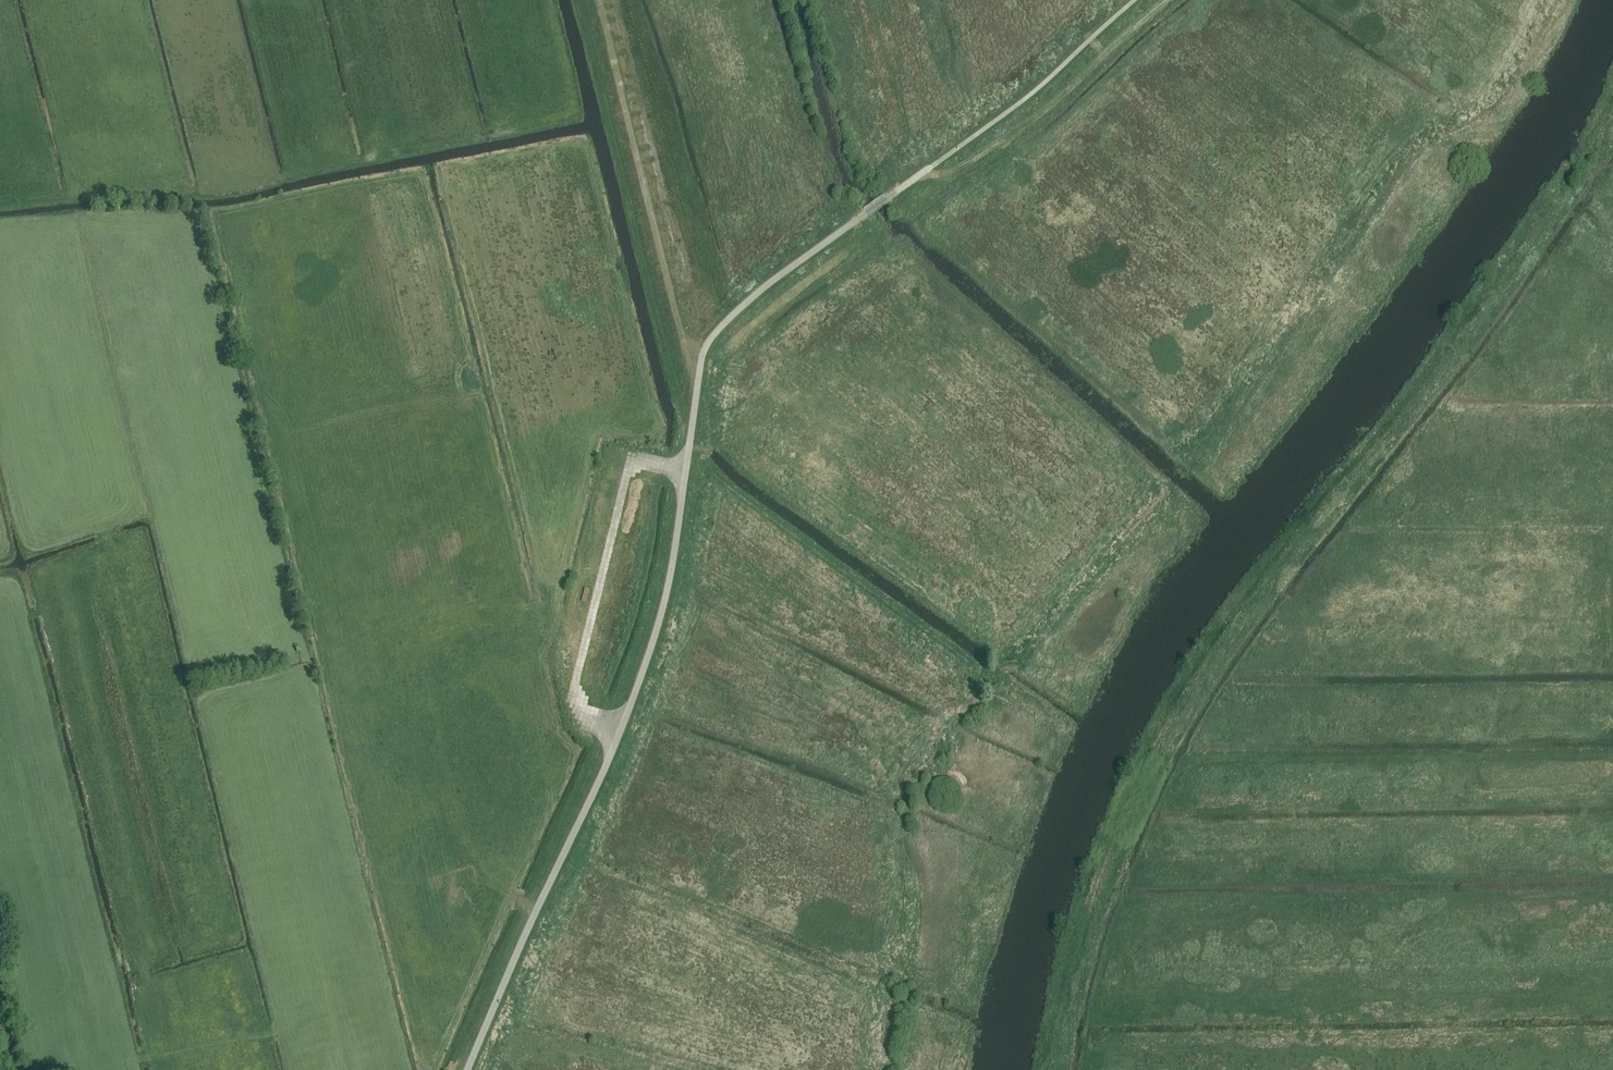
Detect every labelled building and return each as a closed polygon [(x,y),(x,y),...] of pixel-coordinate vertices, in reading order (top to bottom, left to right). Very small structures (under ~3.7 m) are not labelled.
[(620,446),(606,446),(606,464),(619,464),(620,446)]
